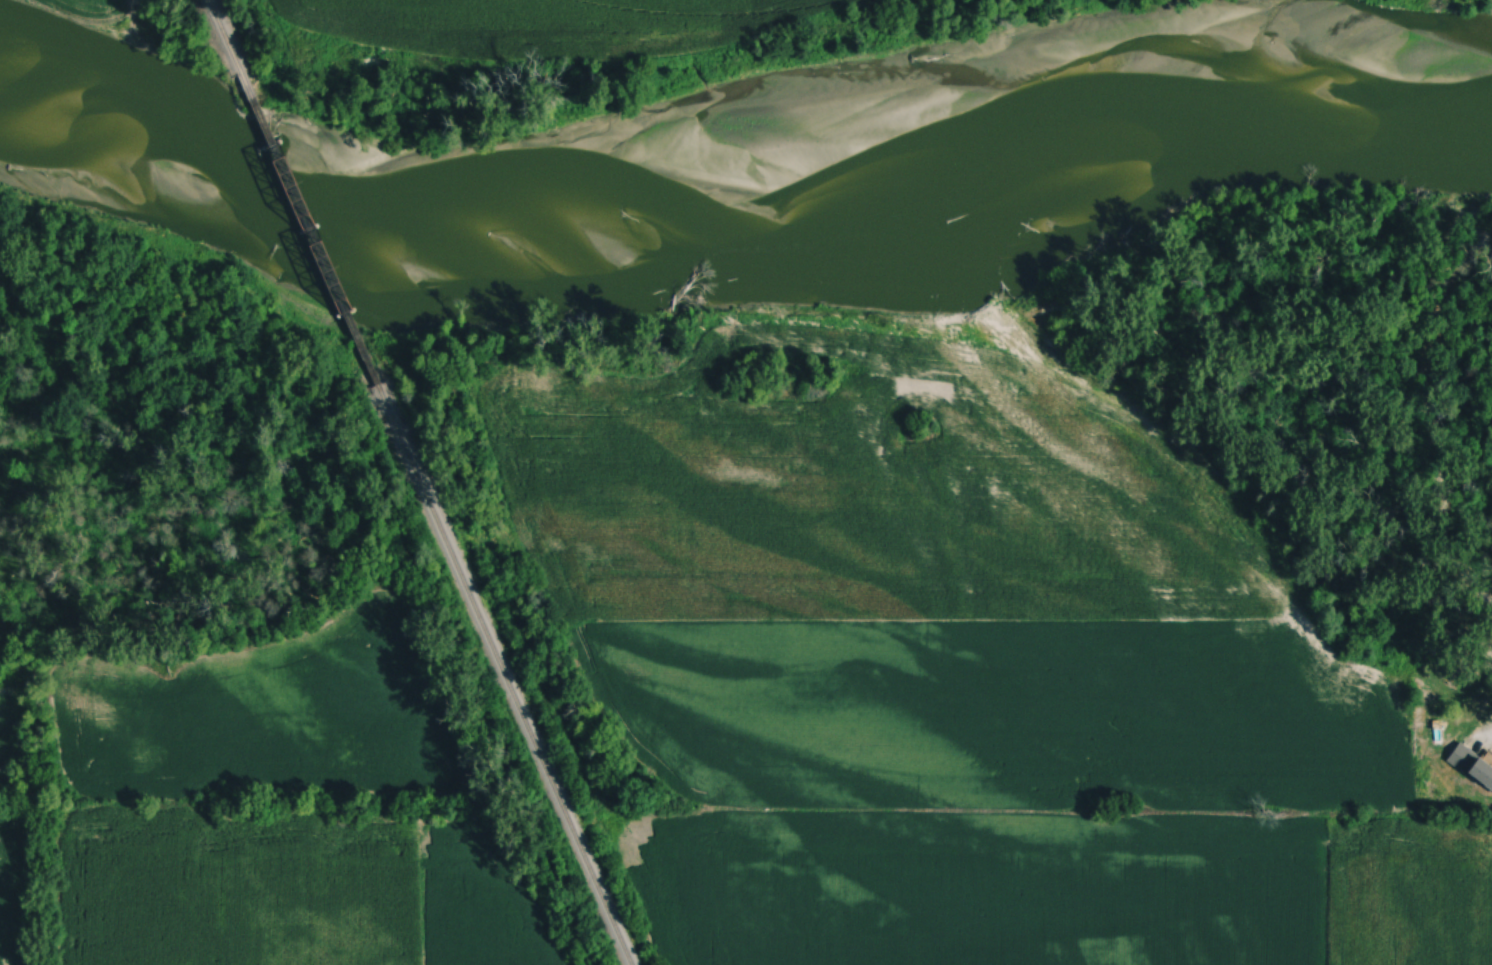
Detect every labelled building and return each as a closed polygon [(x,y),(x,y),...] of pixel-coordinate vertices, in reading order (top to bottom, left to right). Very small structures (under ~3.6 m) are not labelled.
[(1491,787),(1491,761),(1485,756),(1473,775),(1491,787)]
